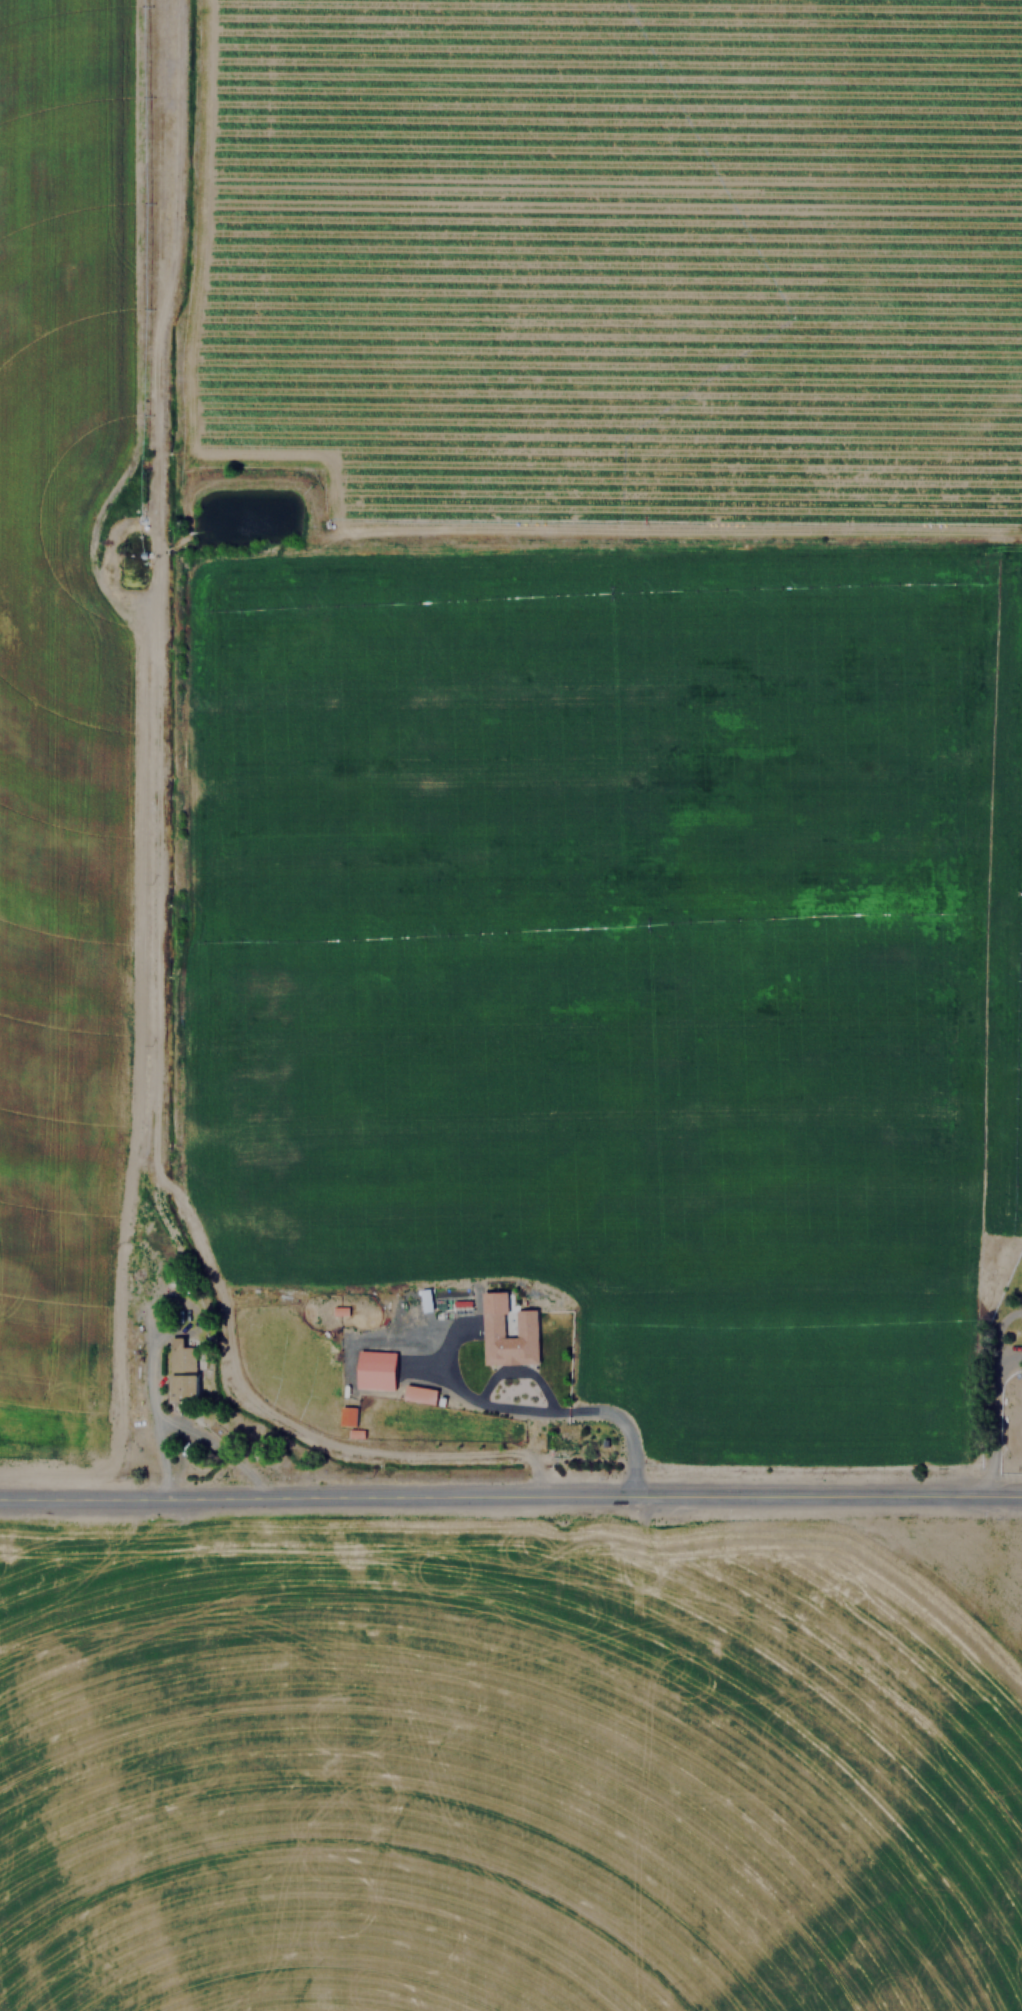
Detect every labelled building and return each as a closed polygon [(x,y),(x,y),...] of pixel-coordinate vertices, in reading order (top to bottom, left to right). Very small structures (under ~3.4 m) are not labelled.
[(483,1364),(538,1363),(538,1309),(517,1309),(517,1336),(504,1336),(503,1312),(508,1312),(507,1291),(482,1292),(483,1364)] [(186,1336),(171,1336),(172,1397),(197,1396),(196,1344),(186,1344),(186,1336)] [(397,1351),(359,1350),(358,1388),(396,1389),(397,1351)] [(341,1425),(356,1425),(357,1406),(341,1405),(341,1425)]
